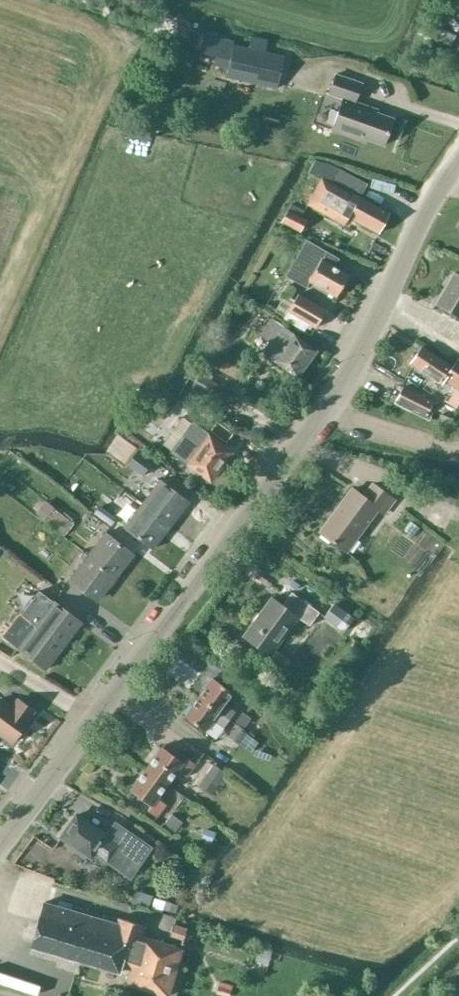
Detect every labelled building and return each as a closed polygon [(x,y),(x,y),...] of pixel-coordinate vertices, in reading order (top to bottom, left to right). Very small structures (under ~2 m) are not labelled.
[(227,77),(277,88),(284,56),(234,45),(227,77)] [(384,145),(394,119),(376,112),(377,109),(357,102),(362,83),(335,74),(328,95),(342,100),(331,131),(365,143),(366,139),(384,145)] [(379,233),(389,213),(360,198),(367,185),(338,170),(331,184),(322,179),(308,206),(343,225),(347,216),(379,233)] [(402,192),(393,197),(402,214),(411,209),(402,192)] [(282,221),(302,232),(308,219),(303,216),(305,211),(291,204),(282,221)] [(349,275),(335,267),(339,259),(306,240),(285,277),(305,288),(310,281),(336,296),(349,275)] [(454,273),(437,303),(458,316),(458,276),(454,273)] [(298,294),(291,306),(288,311),(316,327),(326,310),(298,294)] [(297,377),(317,351),(272,318),(259,335),(270,343),(263,353),(272,360),(273,359),(297,377)] [(410,363),(440,384),(443,380),(458,390),(458,362),(457,360),(452,367),(422,346),(410,363)] [(234,396),(208,380),(211,376),(201,370),(188,392),(182,389),(179,393),(186,398),(188,394),(216,411),(214,415),(222,420),(225,416),(221,413),(225,406),(227,407),(234,396)] [(428,417),(435,401),(401,386),(394,403),(428,417)] [(231,453),(216,441),(191,423),(170,450),(211,480),(231,453)] [(129,465),(148,480),(158,466),(139,452),(129,465)] [(171,525),(189,502),(160,480),(142,503),(171,525)] [(363,496),(352,489),(321,532),(348,552),(378,511),(384,515),(395,500),(372,483),(363,496)] [(455,489),(442,492),(444,501),(449,503),(458,501),(455,489)] [(171,525),(142,503),(125,525),(153,548),(171,525)] [(111,526),(117,518),(99,505),(93,513),(111,526)] [(74,523),(54,507),(45,519),(65,535),(74,523)] [(408,540),(418,525),(408,519),(398,533),(408,540)] [(87,555),(116,577),(134,554),(105,532),(87,555)] [(116,577),(87,555),(70,578),(99,600),(116,577)] [(287,609),(272,598),(244,636),(271,656),(299,618),(310,626),(320,613),(297,596),(287,609)] [(81,623),(52,601),(35,624),(63,646),(81,623)] [(355,617),(335,602),(324,616),(345,631),(355,617)] [(63,646),(35,624),(17,647),(46,669),(63,646)] [(213,678),(199,697),(229,720),(235,712),(228,706),(225,710),(222,707),(233,693),(213,678)] [(223,728),(229,720),(199,697),(185,716),(204,731),(215,716),(219,719),(216,723),(223,728)] [(34,711),(17,699),(12,706),(0,698),(0,735),(12,743),(34,711)] [(248,733),(236,725),(227,737),(238,745),(240,743),(250,751),(257,742),(247,734),(248,733)] [(162,747),(146,768),(168,784),(178,770),(187,777),(196,764),(187,757),(184,763),(162,747)] [(217,748),(213,758),(233,768),(238,758),(217,748)] [(215,765),(209,773),(214,777),(220,781),(225,773),(215,765)] [(4,768),(1,778),(17,782),(19,772),(4,768)] [(146,768),(130,790),(152,806),(148,811),(157,817),(166,804),(158,798),(168,784),(146,768)] [(174,836),(184,823),(170,811),(160,824),(174,836)] [(106,835),(77,815),(61,837),(91,857),(93,853),(120,872),(132,854),(119,845),(105,836),(106,835)] [(142,836),(115,817),(106,831),(133,849),(142,836)] [(216,831),(205,827),(201,838),(212,842),(216,831)] [(146,926),(134,922),(119,918),(118,923),(45,902),(41,916),(40,916),(31,947),(119,973),(121,966),(132,969),(128,984),(169,995),(183,948),(143,937),(146,926)] [(40,995),(52,995),(55,986),(0,967),(0,982),(40,995)] [(220,982),(216,994),(225,995),(229,995),(232,986),(220,982)]
